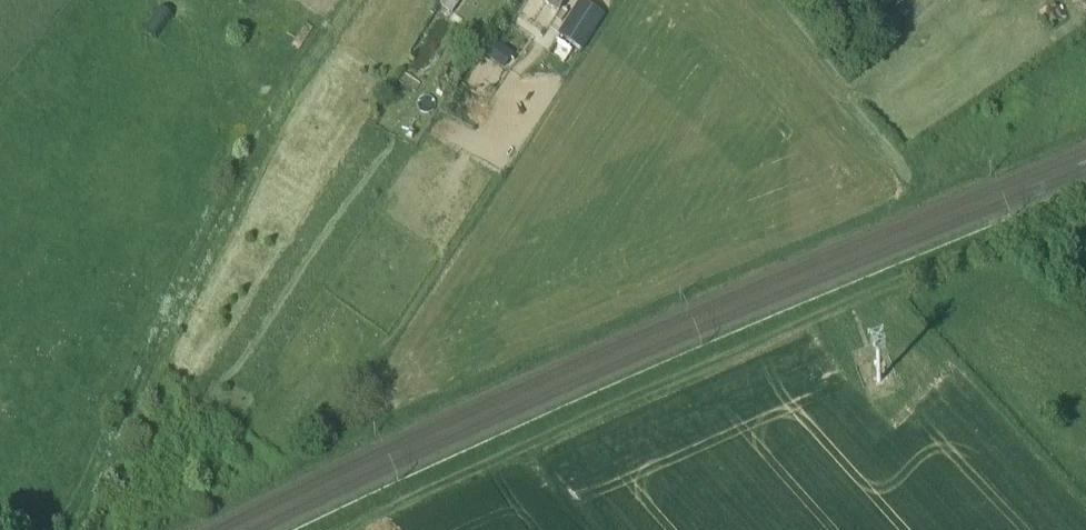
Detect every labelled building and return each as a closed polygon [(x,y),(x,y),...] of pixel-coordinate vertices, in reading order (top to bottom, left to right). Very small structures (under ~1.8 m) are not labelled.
[(559,11),(566,0),(543,0),(559,11)] [(581,5),(559,41),(582,55),(604,19),(581,5)]
